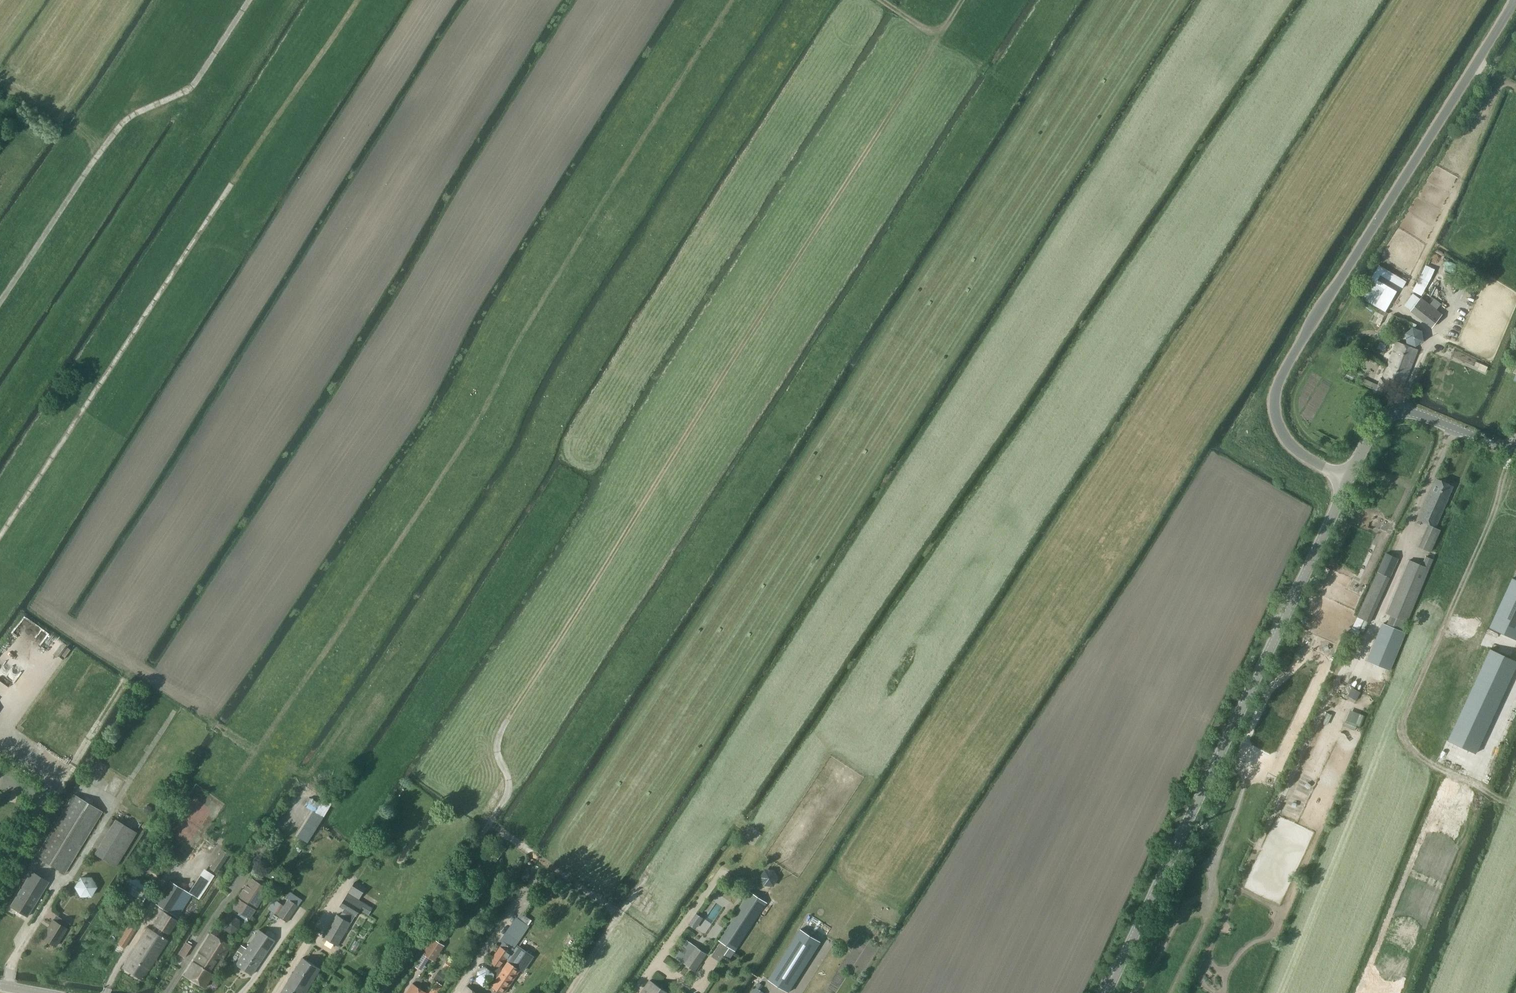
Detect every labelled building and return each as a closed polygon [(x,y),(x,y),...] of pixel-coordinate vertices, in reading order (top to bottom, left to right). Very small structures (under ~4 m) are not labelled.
[(1379,266),(1376,271),(1403,287),(1406,282),(1379,266)] [(1371,281),(1361,298),(1365,300),(1376,306),(1385,311),(1395,294),(1386,289),(1374,283),(1371,281)] [(1412,293),(1403,305),(1432,326),(1441,314),(1412,293)] [(1413,327),(1405,333),(1406,343),(1416,347),(1423,340),(1422,331),(1413,327)] [(1378,384),(1373,382),(1371,388),(1387,394),(1392,382),(1403,387),(1418,349),(1398,342),(1383,378),(1381,377),(1378,384)] [(1363,378),(1361,383),(1371,387),(1373,382),(1363,378)] [(1430,492),(1429,492),(1417,519),(1436,527),(1449,498),(1448,498),(1453,486),(1436,478),(1430,492)] [(1431,552),(1441,530),(1428,524),(1418,547),(1431,552)] [(1386,553),(1368,592),(1357,616),(1370,623),(1381,598),(1380,598),(1399,558),(1386,553)] [(1389,625),(1383,622),(1367,661),(1391,670),(1406,632),(1403,631),(1433,559),(1426,556),(1422,565),(1409,560),(1387,613),(1393,616),(1389,625)] [(1507,588),(1489,627),(1515,639),(1515,579),(1512,578),(1510,582),(1505,579),(1502,586),(1507,588)] [(1448,740),(1476,753),(1512,673),(1515,666),(1515,661),(1496,652),(1490,649),(1448,740)] [(64,873),(103,811),(77,795),(38,856),(64,873)] [(322,813),(326,804),(322,802),(318,810),(322,813)] [(117,867),(138,832),(118,819),(96,854),(117,867)] [(500,843),(489,858),(496,862),(506,848),(500,843)] [(254,849),(250,855),(255,858),(258,852),(254,849)] [(223,850),(210,869),(216,873),(229,855),(223,850)] [(150,856),(144,866),(151,870),(157,860),(150,856)] [(32,871),(10,906),(28,916),(49,882),(32,871)] [(153,931),(148,928),(123,967),(143,979),(167,940),(162,936),(165,932),(169,934),(175,925),(176,926),(183,915),(179,913),(191,894),(199,900),(212,879),(202,872),(189,893),(170,882),(156,904),(177,918),(177,919),(163,910),(156,920),(154,919),(152,923),(154,924),(153,925),(156,926),(153,931)] [(118,893),(140,907),(152,887),(130,873),(118,893)] [(254,881),(251,878),(232,907),(249,918),(268,890),(264,887),(268,882),(257,875),(254,881)] [(80,876),(74,887),(80,897),(91,897),(98,887),(92,876),(80,876)] [(341,916),(337,914),(323,936),(337,945),(351,922),(356,915),(357,915),(360,910),(369,915),(374,908),(364,902),(365,902),(360,899),(367,887),(356,881),(349,893),(348,892),(340,906),(345,908),(341,916)] [(718,939),(730,946),(728,949),(724,955),(730,959),(736,950),(738,946),(752,926),(758,930),(766,917),(760,913),(767,903),(749,891),(718,939)] [(274,899),(268,909),(277,915),(287,922),(299,905),(291,900),(288,899),(284,905),(274,899)] [(119,911),(129,918),(135,908),(124,902),(119,911)] [(56,915),(53,920),(42,938),(56,946),(66,928),(69,923),(56,915)] [(502,945),(491,961),(500,967),(511,951),(512,951),(513,949),(514,949),(529,927),(525,924),(528,920),(523,917),(520,920),(517,918),(502,940),(504,942),(502,945)] [(123,933),(124,934),(118,943),(124,947),(135,930),(128,925),(123,933)] [(800,928),(769,979),(789,992),(821,941),(800,928)] [(238,951),(243,954),(236,964),(252,975),(274,941),(258,930),(246,949),(241,946),(238,951)] [(184,976),(204,988),(230,946),(210,934),(184,976)] [(434,938),(424,954),(435,961),(445,945),(434,938)] [(695,970),(706,953),(688,940),(676,957),(695,970)] [(178,954),(184,958),(192,946),(186,942),(178,954)] [(513,955),(508,962),(494,984),(504,990),(518,969),(520,970),(525,963),(513,955)] [(321,969),(303,958),(281,992),(305,992),(321,969)] [(443,967),(451,972),(456,963),(448,959),(443,967)] [(434,978),(443,983),(449,975),(440,969),(434,978)] [(641,992),(670,992),(651,979),(641,992)] [(430,992),(438,992),(443,985),(437,981),(430,992)] [(413,983),(407,992),(429,992),(413,983)]
